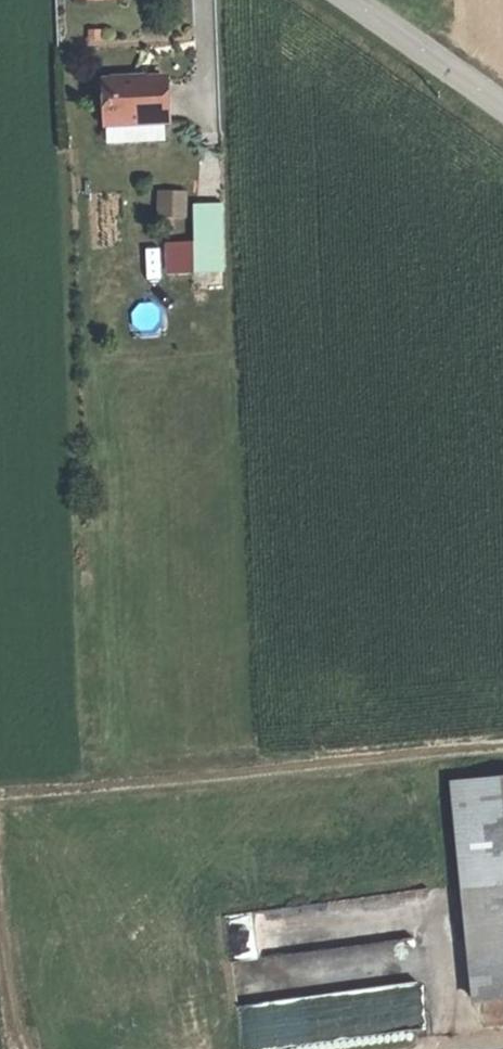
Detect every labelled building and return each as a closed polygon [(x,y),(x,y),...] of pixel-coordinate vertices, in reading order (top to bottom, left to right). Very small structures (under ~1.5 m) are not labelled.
[(165,80),(106,82),(108,124),(163,122),(167,122),(166,102),(165,80)] [(164,139),(163,122),(108,124),(109,141),(164,139)] [(159,216),(190,216),(190,188),(159,189),(159,216)] [(220,207),(202,208),(203,246),(169,247),(170,273),(223,271),(220,207)] [(450,783),(473,999),(502,996),(502,778),(450,783)]
